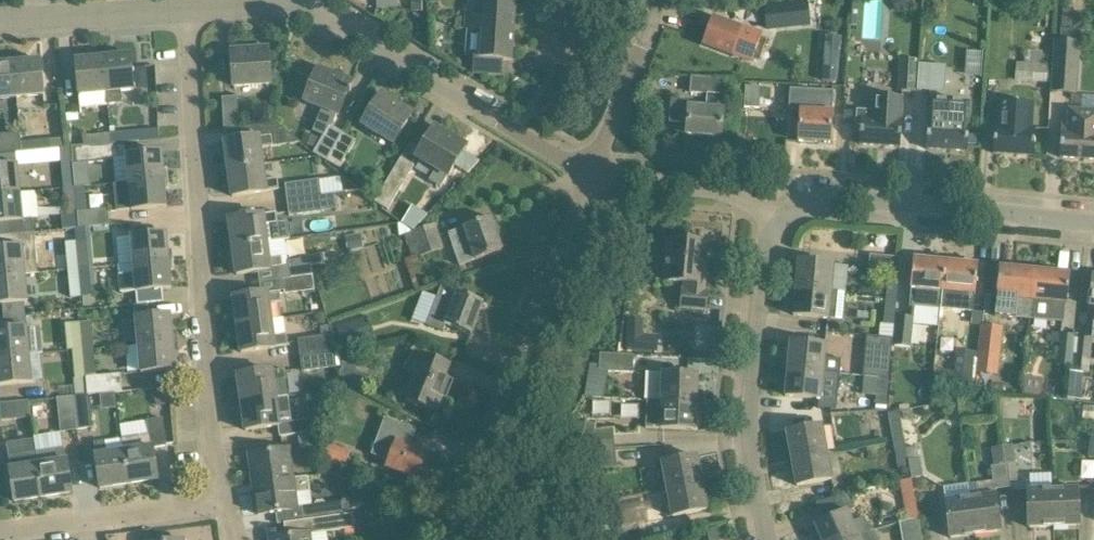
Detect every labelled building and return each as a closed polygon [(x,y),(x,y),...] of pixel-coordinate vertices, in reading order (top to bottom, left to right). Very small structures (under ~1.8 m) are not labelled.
[(422,11),(423,0),(412,0),(412,11),(422,11)] [(466,19),(515,22),(516,0),(485,0),(484,8),(467,7),(466,19)] [(764,7),(767,31),(810,26),(807,1),(764,7)] [(743,32),(744,29),(714,18),(705,44),(734,55),(752,62),(761,38),(743,32)] [(515,22),(466,19),(466,30),(483,31),(481,57),(474,57),(473,73),(502,75),(503,60),(512,61),(515,22)] [(823,80),(838,82),(841,37),(826,36),(823,80)] [(1051,91),(1077,92),(1079,40),(1054,39),(1051,91)] [(232,51),(234,86),(271,84),(269,48),(232,51)] [(1016,63),(1016,72),(1033,73),(1033,82),(1049,83),(1050,65),(1041,65),(1042,52),(1025,51),(1024,64),(1016,63)] [(131,55),(104,57),(108,104),(123,103),(122,91),(134,90),(131,55)] [(104,57),(76,60),(79,95),(83,95),(84,105),(108,103),(104,57)] [(899,58),(898,91),(917,92),(917,89),(918,63),(919,59),(899,58)] [(41,60),(15,62),(18,97),(44,95),(41,60)] [(18,97),(15,62),(0,64),(0,99),(18,97)] [(917,89),(944,91),(946,65),(918,63),(917,89)] [(352,82),(318,68),(304,102),(322,109),(313,131),(324,136),(314,153),(327,161),(343,133),(332,127),(337,115),(339,116),(352,82)] [(706,109),(690,107),(691,101),(672,99),(670,123),(688,124),(687,134),(722,137),(724,110),(726,80),(692,77),(690,93),(707,94),(706,109)] [(745,86),(744,108),(760,109),(761,87),(745,86)] [(790,89),(789,112),(801,112),(800,121),(795,121),(795,135),(800,136),(799,142),(831,143),(833,92),(790,89)] [(363,124),(394,144),(413,113),(382,93),(363,124)] [(223,98),(224,130),(241,129),(239,97),(223,98)] [(871,111),(857,110),(856,125),(861,125),(860,145),(901,147),(903,99),(875,97),(874,112),(871,112),(871,111)] [(930,99),(927,149),(967,151),(969,102),(930,99)] [(995,126),(993,153),(1034,156),(1036,128),(1032,128),(1033,104),(1000,101),(999,126),(995,126)] [(1060,157),(1093,160),(1093,113),(1069,111),(1068,125),(1062,124),(1060,157)] [(255,137),(225,141),(229,169),(263,164),(261,148),(301,142),(276,122),(253,126),(255,137)] [(417,157),(448,176),(467,145),(435,126),(417,157)] [(125,132),(111,133),(111,143),(140,140),(139,131),(125,132)] [(21,133),(0,135),(0,154),(23,152),(22,142),(21,133)] [(111,133),(84,136),(85,145),(102,144),(111,143),(111,133)] [(316,147),(319,138),(305,133),(302,142),(316,147)] [(343,133),(327,161),(340,169),(357,141),(343,133)] [(968,135),(968,144),(977,144),(978,136),(968,135)] [(50,139),(22,142),(23,152),(51,149),(50,139)] [(683,144),(672,143),(670,152),(682,154),(683,144)] [(74,164),(74,165),(83,164),(104,162),(102,144),(85,145),(72,147),(74,160),(74,164)] [(127,155),(129,183),(165,179),(162,152),(127,155)] [(415,166),(402,158),(376,202),(389,209),(415,166)] [(63,161),(66,190),(74,189),(71,160),(63,161)] [(263,164),(229,169),(233,197),(267,192),(267,190),(280,189),(278,178),(265,180),(263,164)] [(21,194),(18,165),(0,167),(0,195),(21,194)] [(165,179),(129,183),(115,185),(117,210),(132,209),(132,210),(167,207),(165,179)] [(286,184),(288,200),(323,195),(320,179),(286,184)] [(76,215),(79,215),(79,211),(88,211),(85,188),(74,189),(76,215)] [(74,189),(66,190),(68,216),(76,215),(74,189)] [(0,195),(0,236),(35,233),(34,219),(23,220),(21,194),(0,195)] [(331,194),(323,195),(324,208),(333,207),(331,194)] [(323,195),(288,200),(290,216),(325,211),(324,208),(323,195)] [(109,209),(88,211),(79,211),(79,215),(80,228),(111,225),(109,209)] [(264,214),(229,219),(233,247),(268,243),(290,239),(288,223),(278,225),(277,214),(264,215),(264,214)] [(449,234),(460,266),(503,251),(491,218),(449,234)] [(435,224),(404,235),(413,259),(443,249),(435,224)] [(25,275),(39,273),(35,233),(0,236),(0,238),(1,249),(0,249),(0,277),(25,275)] [(131,237),(134,265),(169,262),(167,233),(131,237)] [(364,248),(361,233),(345,237),(348,252),(364,248)] [(704,292),(706,271),(700,271),(702,242),(668,239),(664,280),(684,282),(681,307),(707,309),(708,293),(704,292)] [(89,240),(76,241),(78,270),(92,269),(89,240)] [(67,242),(70,271),(78,270),(76,241),(67,242)] [(268,243),(233,247),(237,275),(271,270),(271,269),(284,267),(283,256),(270,257),(268,243)] [(302,260),(288,262),(291,278),(314,274),(312,266),(326,262),(325,261),(335,259),(333,252),(302,257),(302,260)] [(870,255),(869,269),(889,271),(888,288),(898,289),(901,258),(870,255)] [(910,306),(941,309),(946,261),(914,258),(911,288),(910,306)] [(799,261),(796,288),(844,293),(846,293),(849,265),(799,261)] [(946,261),(941,309),(973,312),(975,294),(976,294),(978,265),(946,261)] [(169,262),(134,265),(135,273),(120,274),(122,294),(136,293),(136,292),(172,288),(169,262)] [(997,297),(996,316),(1030,319),(1032,300),(1035,270),(1000,267),(997,297)] [(92,269),(78,270),(81,295),(83,295),(92,294),(94,294),(92,269)] [(78,270),(70,271),(73,296),(81,295),(78,270)] [(1032,300),(1030,319),(1065,323),(1066,304),(1067,304),(1070,274),(1035,270),(1032,300)] [(314,274),(284,279),(286,294),(316,290),(314,274)] [(0,277),(0,304),(27,301),(25,275),(0,277)] [(422,292),(412,320),(444,332),(446,325),(471,335),(484,303),(441,287),(436,298),(422,292)] [(831,291),(796,288),(794,315),(842,320),(844,293),(831,291)] [(234,297),(238,325),(271,320),(269,303),(282,301),(281,292),(268,294),(267,292),(234,297)] [(92,294),(83,295),(84,307),(93,306),(92,294)] [(887,297),(884,324),(894,325),(897,298),(887,297)] [(135,318),(137,345),(174,342),(171,314),(135,318)] [(894,346),(910,347),(913,317),(897,315),(894,346)] [(271,320),(238,325),(241,353),(276,348),(276,346),(289,344),(287,334),(274,336),(271,320)] [(92,321),(81,322),(84,350),(95,349),(92,321)] [(65,324),(67,351),(73,351),(84,350),(81,322),(65,324)] [(353,322),(337,327),(345,350),(360,344),(353,322)] [(1004,328),(983,325),(983,326),(980,353),(980,358),(1000,360),(1004,328)] [(30,355),(27,328),(0,330),(0,358),(30,355)] [(1059,357),(1071,358),(1073,335),(1062,334),(1059,357)] [(653,336),(627,335),(626,351),(653,352),(653,336)] [(299,340),(301,355),(335,350),(333,336),(299,340)] [(867,336),(865,350),(891,352),(893,338),(879,337),(867,336)] [(1077,337),(1073,371),(1090,373),(1093,338),(1087,338),(1077,337)] [(788,370),(824,373),(840,375),(842,359),(826,357),(827,345),(791,341),(788,370)] [(174,342),(137,345),(140,373),(176,369),(174,342)] [(95,349),(84,350),(87,377),(88,377),(98,377),(95,349)] [(84,350),(73,351),(76,378),(87,377),(84,350)] [(335,350),(301,355),(303,372),(337,368),(335,350)] [(407,374),(415,377),(406,401),(437,413),(443,398),(447,399),(454,381),(446,378),(451,365),(415,351),(407,374)] [(608,372),(632,373),(633,356),(600,354),(599,368),(608,372)] [(0,358),(0,386),(32,383),(30,355),(0,358)] [(358,360),(344,358),(342,370),(356,372),(358,360)] [(957,362),(955,384),(973,385),(975,363),(957,362)] [(238,375),(242,404),(290,397),(287,381),(286,381),(285,370),(273,371),(273,370),(238,375)] [(824,373),(788,370),(786,396),(822,400),(824,373)] [(698,375),(648,373),(647,401),(697,404),(698,375)] [(98,377),(88,377),(90,394),(123,391),(121,374),(98,377)] [(877,378),(874,405),(886,406),(889,379),(877,378)] [(169,401),(161,388),(151,395),(159,407),(169,401)] [(90,394),(73,396),(77,430),(93,427),(90,394)] [(77,430),(73,396),(57,398),(61,432),(77,430)] [(290,397),(242,404),(246,431),(279,426),(281,437),(299,434),(310,432),(318,431),(323,418),(293,422),(290,397)] [(2,420),(31,418),(29,401),(0,403),(0,404),(2,420)] [(697,404),(647,401),(646,427),(660,428),(661,429),(696,430),(697,404)] [(887,415),(892,441),(904,439),(902,427),(900,413),(890,414),(887,415)] [(372,455),(389,461),(387,467),(417,478),(427,452),(411,446),(416,429),(385,417),(372,455)] [(149,434),(123,438),(129,484),(158,479),(153,448),(167,446),(163,418),(147,421),(149,434)] [(583,437),(580,452),(614,449),(613,428),(595,429),(596,425),(586,422),(586,424),(583,437)] [(787,432),(792,459),(827,453),(823,426),(787,432)] [(310,432),(299,434),(301,448),(313,446),(310,432)] [(129,484),(123,438),(95,443),(97,456),(96,456),(101,488),(129,484)] [(39,465),(37,452),(35,439),(9,443),(11,456),(9,456),(11,469),(10,470),(15,501),(44,497),(39,465)] [(904,439),(892,441),(897,464),(909,462),(908,459),(906,448),(904,439)] [(321,457),(345,468),(353,452),(328,441),(321,457)] [(990,466),(993,489),(1010,487),(1007,464),(1015,463),(1012,445),(991,447),(993,465),(990,466)] [(64,447),(37,452),(39,465),(44,497),(72,492),(67,461),(66,461),(64,447)] [(917,447),(906,448),(908,459),(919,457),(917,447)] [(250,454),(254,484),(293,479),(289,448),(250,454)] [(614,449),(580,452),(583,469),(593,469),(615,468),(614,449)] [(827,453),(792,459),(797,486),(832,480),(827,453)] [(662,463),(667,490),(702,483),(697,456),(662,463)] [(922,477),(919,457),(908,459),(909,462),(912,478),(922,477)] [(1053,480),(1064,479),(1063,465),(1053,465),(1053,480)] [(583,469),(582,469),(589,504),(599,501),(593,469),(583,469)] [(293,479),(254,484),(258,515),(279,512),(281,524),(372,512),(370,491),(339,476),(342,501),(319,505),(313,506),(308,477),(293,479)] [(914,491),(911,479),(900,481),(902,492),(914,491)] [(702,483),(667,490),(673,517),(708,510),(702,483)] [(975,535),(970,497),(969,485),(944,488),(945,501),(950,538),(975,535)] [(1078,488),(1053,489),(1054,527),(1080,526),(1078,488)] [(1054,527),(1053,489),(1027,490),(1029,527),(1054,527)] [(995,494),(970,497),(975,535),(1001,531),(995,494)] [(815,525),(822,539),(850,539),(868,532),(870,531),(863,517),(852,521),(847,511),(854,507),(847,496),(815,504),(822,522),(815,525)] [(605,530),(599,501),(589,504),(594,532),(605,530)] [(905,510),(907,521),(910,521),(919,519),(917,508),(905,510)] [(270,538),(270,539),(311,539),(310,536),(372,527),(370,512),(288,523),(290,536),(270,538)] [(899,523),(903,539),(922,539),(919,519),(910,521),(907,521),(899,523)] [(709,539),(724,539),(720,527),(706,531),(709,539)] [(850,539),(877,539),(873,530),(870,531),(868,532),(850,539)]
